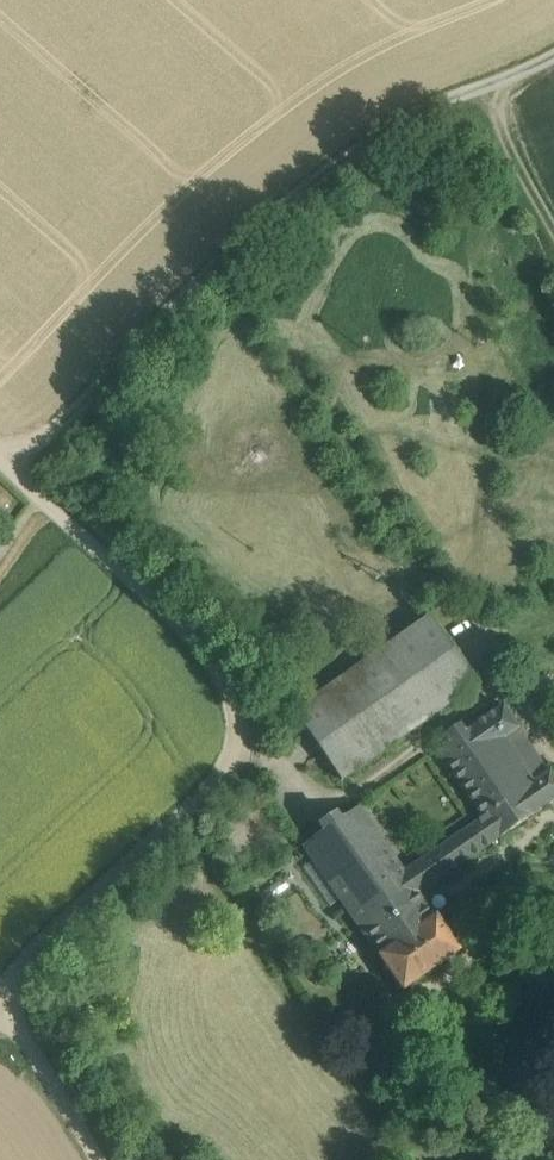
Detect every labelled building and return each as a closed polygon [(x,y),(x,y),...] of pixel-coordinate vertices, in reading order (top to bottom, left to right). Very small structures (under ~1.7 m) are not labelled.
[(430,618),(294,714),(342,782),(478,686),(430,618)] [(503,709),(439,753),(483,819),(548,775),(503,709)] [(404,874),(419,895),(553,802),(553,779),(550,773),(548,775),(483,819),(404,874)] [(360,808),(303,848),(379,958),(435,919),(419,895),(404,874),(360,808)] [(379,958),(378,959),(403,993),(460,953),(435,919),(379,958)]
